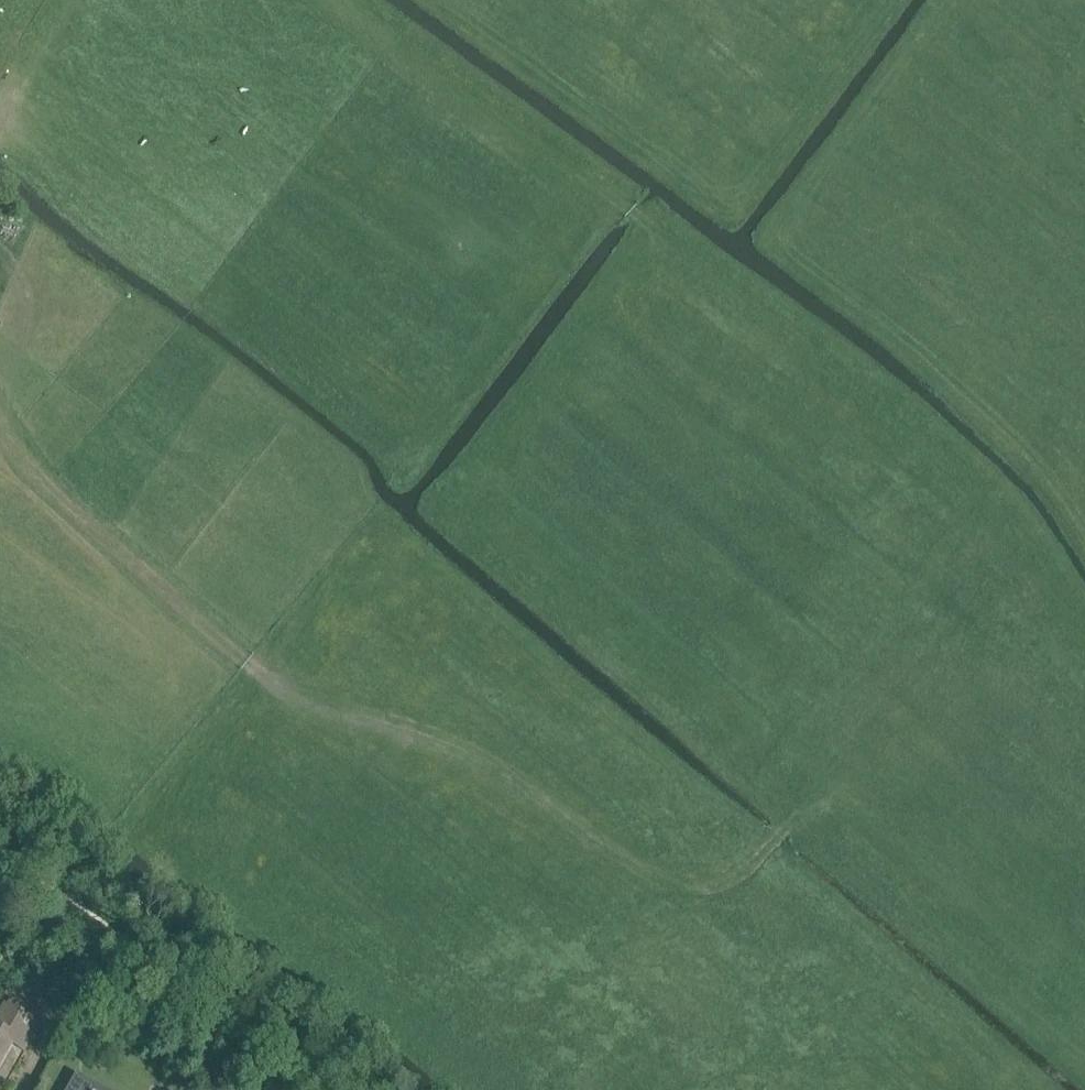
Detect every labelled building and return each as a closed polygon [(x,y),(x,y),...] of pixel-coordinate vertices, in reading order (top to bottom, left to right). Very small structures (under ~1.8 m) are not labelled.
[(4,1087),(37,1029),(0,1009),(0,1084),(4,1087)] [(66,1089),(103,1089),(75,1074),(66,1089)]
